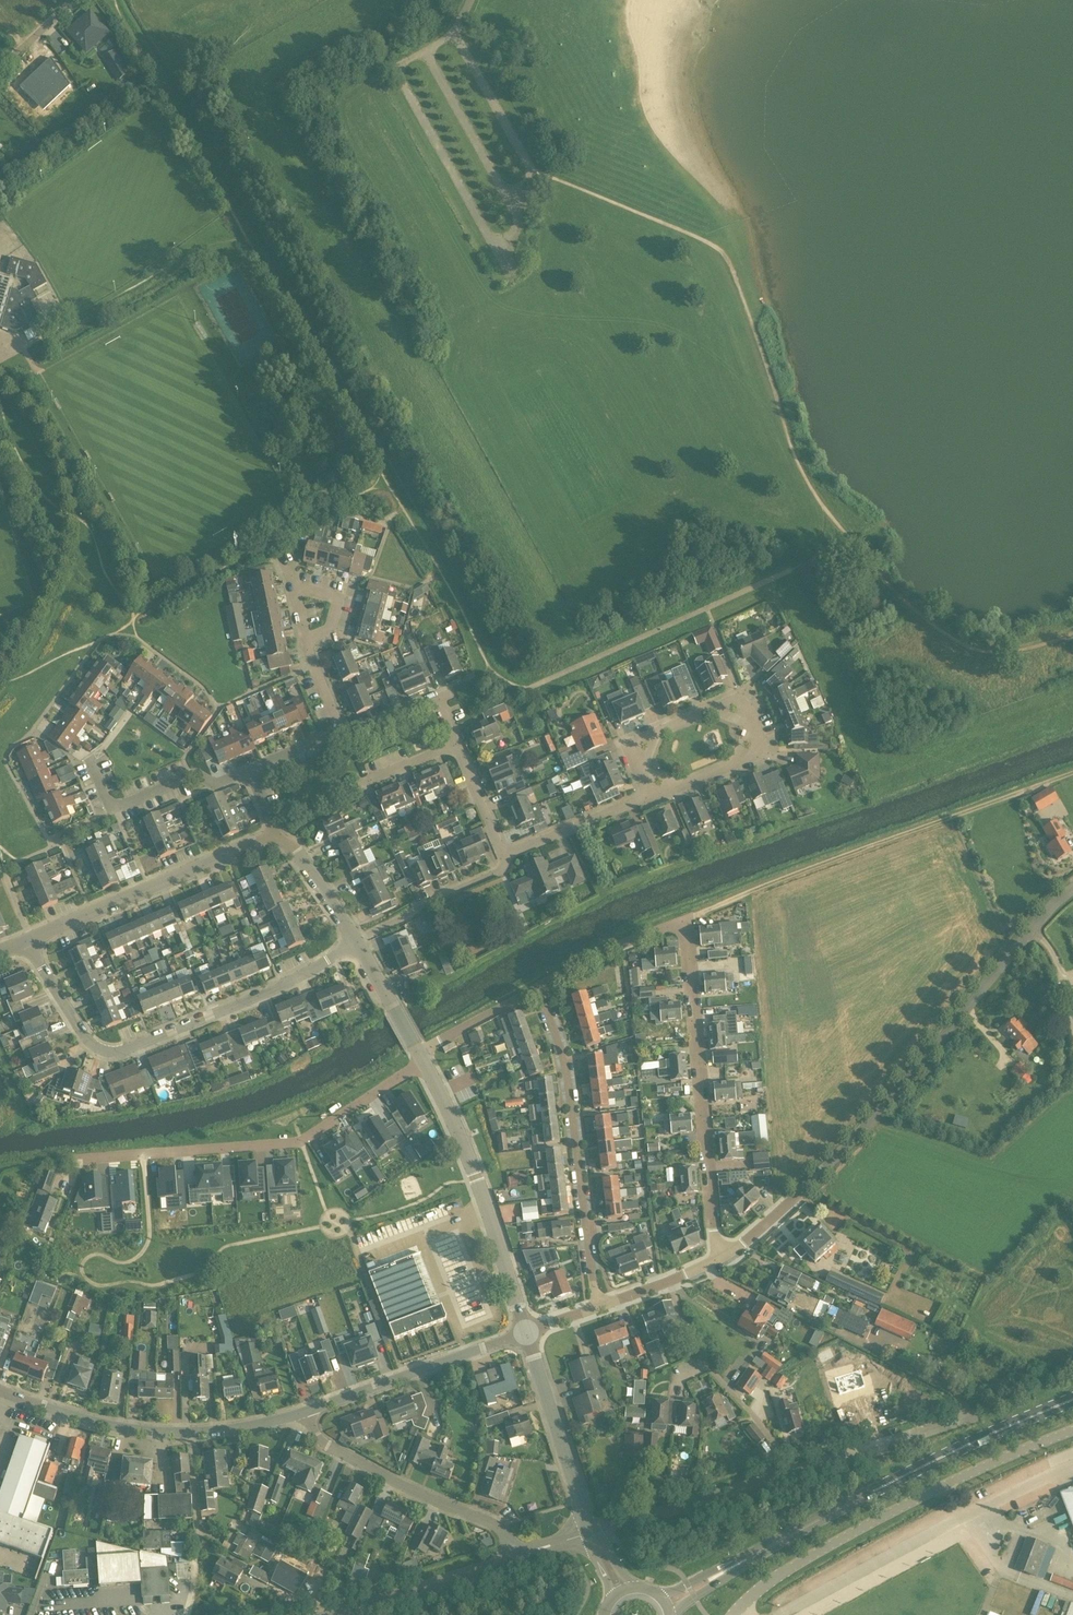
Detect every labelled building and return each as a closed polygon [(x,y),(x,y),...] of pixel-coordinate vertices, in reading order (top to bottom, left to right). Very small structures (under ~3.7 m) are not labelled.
[(98,41),(99,41),(107,34),(107,33),(90,14),(91,14),(90,13),(90,14),(82,21),(78,24),(79,24),(70,32),(69,32),(69,33),(82,46),(81,47),(82,48),(82,47),(94,36),(98,41)] [(106,58),(112,69),(123,62),(117,51),(106,58)] [(71,88),(64,77),(58,82),(46,69),(32,83),(30,82),(22,90),(34,102),(36,100),(44,107),(53,99),(56,102),(71,88)] [(8,289),(11,280),(0,277),(0,325),(1,326),(1,328),(10,330),(20,325),(24,334),(43,324),(31,303),(37,299),(33,292),(47,284),(37,265),(11,257),(7,274),(26,279),(31,287),(19,294),(18,291),(8,289)] [(316,532),(324,534),(326,527),(328,518),(318,524),(316,532)] [(352,520),(348,519),(346,520),(344,522),(342,529),(349,531),(352,520)] [(356,533),(358,522),(352,520),(349,531),(356,533)] [(382,528),(364,523),(362,528),(381,534),(382,528)] [(323,539),(321,545),(315,566),(327,569),(332,548),(334,541),(327,539),(330,528),(326,527),(324,534),(323,539)] [(314,570),(315,566),(321,545),(323,539),(315,537),(313,543),(309,542),(304,563),(308,564),(307,568),(314,570)] [(243,551),(248,549),(253,546),(250,540),(240,545),(243,551)] [(362,547),(363,544),(358,542),(355,554),(350,575),(361,578),(363,572),(368,573),(371,572),(374,559),(360,555),(362,547)] [(327,569),(338,572),(344,551),(332,548),(327,569)] [(344,551),(338,572),(350,575),(355,554),(344,551)] [(246,585),(251,584),(253,590),(274,585),(272,574),(266,575),(250,578),(249,574),(244,575),(246,585)] [(227,579),(227,588),(236,588),(236,579),(227,579)] [(370,581),(367,592),(388,598),(396,600),(397,595),(389,593),(391,586),(370,581)] [(274,585),(253,590),(255,602),(277,597),(274,585)] [(388,598),(367,592),(364,604),(385,609),(388,598)] [(277,597),(255,602),(258,613),(279,609),(277,597)] [(399,612),(406,614),(408,605),(401,603),(399,612)] [(364,604),(361,615),(382,621),(385,609),(364,604)] [(227,613),(228,619),(235,618),(233,609),(226,610),(228,610),(229,613),(227,613)] [(254,626),(260,625),(282,620),(279,609),(258,613),(251,614),(254,626)] [(438,611),(430,616),(436,626),(444,620),(438,611)] [(361,615),(358,626),(379,632),(382,621),(361,615)] [(230,625),(231,631),(237,629),(235,620),(229,621),(229,622),(231,621),(231,624),(230,625)] [(282,620),(260,625),(254,626),(256,638),(263,636),(284,632),(282,620)] [(379,632),(358,626),(354,638),(376,644),(376,643),(382,645),(385,633),(379,632)] [(701,631),(705,641),(710,654),(721,650),(711,627),(701,631)] [(393,635),(400,637),(402,631),(395,629),(393,635)] [(232,636),(233,642),(240,641),(238,632),(231,633),(233,633),(234,636),(232,636)] [(284,632),(263,636),(265,648),(286,643),(284,632)] [(427,685),(419,666),(425,664),(413,634),(406,636),(417,662),(406,667),(409,673),(416,690),(427,685)] [(762,669),(773,658),(765,650),(767,650),(760,634),(737,643),(744,659),(750,657),(762,669)] [(286,643),(265,648),(267,659),(289,655),(286,643)] [(787,643),(775,654),(781,659),(792,649),(787,643)] [(428,660),(436,657),(445,678),(461,671),(452,650),(441,655),(437,645),(424,650),(428,660)] [(794,658),(799,650),(795,648),(790,656),(794,658)] [(243,652),(246,663),(256,661),(253,650),(243,652)] [(654,650),(634,658),(637,665),(657,657),(654,650)] [(333,660),(334,661),(333,661),(332,664),(334,669),(337,670),(338,670),(338,671),(355,664),(350,653),(333,660)] [(289,655),(267,659),(259,661),(260,666),(269,664),(270,671),(291,666),(289,655)] [(141,680),(152,666),(141,658),(124,681),(128,683),(134,675),(141,680)] [(722,685),(716,670),(722,668),(718,658),(707,662),(708,666),(697,671),(705,691),(722,685)] [(92,672),(107,683),(112,676),(120,682),(123,678),(119,676),(125,669),(117,663),(111,670),(100,661),(92,672)] [(416,690),(409,673),(406,667),(395,671),(391,661),(385,664),(391,678),(396,675),(405,695),(416,690)] [(772,696),(788,685),(784,680),(792,673),(782,662),(771,672),(775,677),(764,687),(772,696)] [(368,672),(359,675),(355,664),(338,671),(343,682),(356,677),(358,682),(371,677),(368,672)] [(683,687),(692,683),(685,665),(672,671),(676,681),(668,684),(676,704),(688,699),(683,687)] [(141,694),(145,696),(162,673),(152,666),(141,680),(147,685),(141,694)] [(107,683),(92,672),(84,683),(99,693),(104,687),(118,697),(121,693),(107,683)] [(155,691),(162,696),(173,681),(162,673),(145,696),(149,699),(155,691)] [(794,680),(798,688),(813,681),(809,673),(794,680)] [(289,694),(301,689),(297,677),(285,682),(289,694)] [(347,693),(348,695),(347,695),(346,698),(349,706),(369,698),(366,691),(373,688),(371,683),(373,683),(371,677),(358,682),(361,688),(347,693)] [(630,680),(636,696),(625,701),(633,720),(645,715),(639,702),(646,699),(641,686),(638,677),(630,680)] [(676,704),(668,684),(662,687),(658,677),(644,682),(650,695),(657,692),(664,709),(676,704)] [(166,712),(183,689),(173,681),(162,696),(168,701),(162,709),(166,712)] [(805,686),(808,693),(817,689),(814,682),(805,686)] [(99,693),(84,683),(76,693),(99,710),(102,706),(94,700),(99,693)] [(788,685),(772,696),(777,708),(795,701),(788,685)] [(390,702),(398,698),(393,687),(385,691),(390,702)] [(126,698),(131,692),(125,688),(121,695),(126,698)] [(176,707),(182,711),(183,712),(191,701),(194,697),(186,691),(183,689),(166,712),(170,715),(176,707)] [(83,715),(84,714),(88,708),(97,714),(99,710),(76,693),(68,704),(72,707),(72,706),(83,715)] [(274,705),(278,703),(275,696),(274,693),(268,695),(272,706),(274,705)] [(810,702),(814,710),(824,705),(821,697),(810,702)] [(291,701),(294,707),(301,722),(308,719),(299,698),(291,701)] [(369,698),(349,706),(352,714),(355,715),(356,714),(357,716),(380,706),(378,701),(371,704),(369,698)] [(115,705),(126,711),(129,705),(118,699),(115,705)] [(181,729),(184,732),(202,709),(191,701),(183,712),(182,711),(177,718),(185,724),(181,729)] [(254,701),(250,703),(250,704),(251,704),(254,713),(266,740),(269,738),(275,736),(278,734),(270,717),(263,721),(260,715),(259,711),(254,701)] [(291,701),(284,704),(283,701),(278,703),(290,729),(302,724),(301,722),(294,707),(291,701)] [(633,720),(625,701),(614,705),(612,701),(604,704),(610,718),(617,715),(621,725),(633,720)] [(795,701),(777,708),(782,721),(800,714),(795,701)] [(278,714),(270,717),(278,734),(290,729),(278,703),(274,705),(278,714)] [(251,704),(250,704),(246,706),(250,715),(254,713),(251,704)] [(499,740),(490,719),(508,712),(505,705),(482,714),(485,721),(485,722),(471,729),(479,746),(486,743),(488,744),(499,740)] [(96,723),(90,719),(84,714),(83,715),(72,706),(72,707),(65,717),(82,730),(87,723),(93,727),(96,723)] [(118,722),(125,713),(116,706),(109,715),(118,722)] [(202,709),(184,732),(187,734),(192,728),(199,734),(212,717),(202,709)] [(551,723),(558,720),(553,709),(547,712),(551,723)] [(254,725),(246,728),(247,730),(254,745),(266,740),(254,713),(250,715),(254,725)] [(800,714),(782,721),(787,733),(807,729),(800,714)] [(592,744),(604,739),(594,716),(571,726),(578,744),(576,745),(580,753),(569,757),(567,752),(560,755),(566,771),(586,763),(583,755),(594,750),(592,744)] [(57,727),(80,744),(82,741),(77,737),(82,730),(65,717),(57,727)] [(144,720),(150,725),(153,722),(146,717),(144,720)] [(157,725),(154,728),(164,735),(169,729),(165,726),(163,729),(157,725)] [(66,751),(72,743),(77,748),(80,744),(57,727),(49,738),(66,751)] [(247,730),(239,733),(236,727),(233,729),(244,755),(256,749),(254,745),(247,730)] [(231,737),(223,740),(231,760),(244,755),(233,729),(229,730),(231,737)] [(807,729),(787,733),(788,745),(804,745),(804,750),(818,750),(817,735),(807,736),(807,729)] [(550,735),(544,737),(549,753),(555,751),(550,735)] [(219,765),(231,760),(223,740),(215,744),(212,737),(208,739),(219,765)] [(52,754),(58,751),(50,744),(45,746),(49,755),(52,754)] [(17,754),(22,766),(48,755),(47,752),(40,754),(37,746),(17,754)] [(206,763),(212,760),(207,748),(200,751),(206,763)] [(66,756),(58,751),(52,754),(55,761),(66,756)] [(493,781),(511,773),(506,761),(512,758),(509,752),(496,758),(498,764),(488,768),(493,781)] [(50,759),(48,755),(22,766),(27,779),(47,770),(44,762),(50,759)] [(795,790),(818,781),(818,756),(797,756),(797,767),(790,767),(790,770),(787,771),(795,790)] [(599,782),(619,774),(614,762),(596,769),(593,763),(581,768),(586,779),(596,775),(599,782)] [(71,765),(63,769),(66,775),(74,772),(71,765)] [(437,769),(425,773),(433,792),(436,790),(437,792),(445,789),(444,787),(448,795),(455,792),(448,775),(441,778),(437,769)] [(27,779),(32,791),(59,779),(57,776),(51,778),(47,770),(27,779)] [(511,773),(493,781),(498,793),(509,789),(511,794),(525,789),(522,783),(521,783),(516,771),(511,773)] [(432,792),(433,792),(425,773),(414,778),(417,786),(410,789),(414,799),(424,795),(425,797),(433,794),(432,792)] [(607,793),(624,786),(619,774),(599,782),(602,790),(593,793),(598,805),(610,800),(607,793)] [(775,787),(766,790),(760,775),(746,781),(750,791),(748,792),(751,800),(754,799),(754,800),(761,797),(765,806),(780,799),(775,787)] [(60,783),(59,779),(32,791),(38,803),(43,801),(42,801),(58,794),(54,786),(60,783)] [(398,785),(387,789),(395,808),(406,803),(407,806),(416,802),(414,799),(410,789),(402,792),(398,785)] [(738,805),(746,802),(742,793),(735,796),(731,787),(717,793),(721,802),(719,803),(724,816),(740,809),(738,805)] [(524,791),(527,797),(533,794),(531,788),(524,791)] [(1039,813),(1059,801),(1051,788),(1031,800),(1039,813)] [(207,801),(212,814),(228,807),(227,805),(224,797),(232,794),(230,789),(221,793),(222,795),(207,801)] [(398,815),(395,808),(387,789),(376,794),(381,808),(374,811),(379,823),(398,815)] [(43,801),(48,813),(74,801),(72,797),(63,801),(59,793),(58,794),(42,801),(43,801)] [(527,797),(508,805),(513,816),(531,808),(527,797)] [(704,824),(710,821),(708,815),(706,816),(700,800),(685,806),(689,815),(683,818),(691,836),(700,832),(697,825),(704,822),(704,824)] [(76,806),(74,801),(48,813),(53,825),(70,818),(67,810),(76,806)] [(212,814),(218,827),(233,820),(232,818),(240,815),(236,807),(237,807),(235,802),(227,805),(228,807),(212,814)] [(143,821),(149,834),(165,827),(164,825),(161,817),(175,811),(181,808),(179,803),(173,806),(158,813),(159,814),(143,821)] [(531,808),(513,816),(517,827),(531,821),(533,827),(545,822),(538,805),(531,808)] [(562,808),(565,819),(574,817),(571,805),(562,808)] [(662,837),(677,831),(670,813),(654,819),(662,837)] [(241,814),(240,815),(232,818),(233,820),(218,827),(223,840),(239,833),(234,822),(243,819),(241,814)] [(435,824),(438,830),(458,822),(455,815),(435,824)] [(338,833),(341,839),(355,832),(363,828),(358,819),(343,826),(339,817),(323,824),(329,837),(338,833)] [(149,834),(154,846),(170,839),(170,837),(166,830),(174,826),(172,821),(164,825),(165,827),(149,834)] [(617,848),(640,838),(633,821),(610,831),(617,848)] [(1058,861),(1071,853),(1063,839),(1062,840),(1060,836),(1064,834),(1056,821),(1043,829),(1052,844),(1047,847),(1052,856),(1054,855),(1058,861)] [(416,824),(405,829),(409,839),(420,835),(416,824)] [(460,825),(453,828),(456,835),(463,832),(460,825)] [(480,857),(485,854),(480,843),(486,840),(481,828),(470,833),(472,839),(466,841),(475,862),(481,860),(480,857)] [(676,834),(682,848),(692,844),(686,830),(676,834)] [(340,848),(346,860),(362,853),(356,840),(358,839),(355,832),(341,839),(344,846),(340,848)] [(181,841),(180,839),(186,836),(185,833),(179,836),(178,834),(170,837),(170,839),(154,846),(157,852),(155,853),(154,855),(156,859),(159,860),(160,859),(176,852),(173,845),(181,841)] [(112,845),(108,836),(92,843),(95,849),(87,852),(92,865),(108,858),(107,856),(104,848),(112,845)] [(468,862),(469,865),(475,862),(466,841),(459,844),(457,838),(445,843),(451,855),(457,853),(462,864),(468,862)] [(418,849),(424,864),(427,870),(432,868),(437,878),(438,877),(439,879),(441,879),(447,877),(448,875),(447,873),(449,873),(445,863),(450,860),(444,845),(432,850),(432,849),(425,851),(423,847),(418,849)] [(657,848),(646,852),(649,860),(660,856),(657,848)] [(92,865),(97,878),(113,871),(109,861),(117,858),(115,853),(107,856),(108,858),(92,865)] [(368,866),(362,853),(346,860),(352,873),(361,869),(364,875),(378,868),(375,862),(368,866)] [(403,871),(409,868),(403,853),(396,856),(403,871)] [(410,866),(422,862),(420,855),(408,860),(410,866)] [(575,856),(561,862),(546,868),(543,860),(526,867),(530,877),(512,885),(514,890),(523,887),(525,891),(532,888),(535,895),(545,891),(546,895),(559,890),(554,878),(566,873),(566,874),(567,874),(572,887),(586,881),(575,856)] [(41,864),(26,871),(31,884),(47,877),(46,875),(43,867),(51,864),(49,859),(40,863),(41,864)] [(120,882),(140,874),(135,861),(115,870),(120,882)] [(432,882),(427,870),(424,864),(414,868),(413,866),(409,868),(403,871),(406,878),(409,886),(417,882),(419,887),(421,886),(422,888),(424,889),(430,886),(430,884),(430,883),(432,882)] [(250,894),(258,890),(257,888),(273,881),(268,868),(252,875),(256,885),(248,889),(250,894)] [(362,884),(368,896),(384,889),(379,877),(381,876),(378,868),(364,875),(368,881),(362,884)] [(119,884),(113,871),(97,878),(103,891),(119,884)] [(47,877),(31,884),(37,897),(53,890),(52,888),(48,880),(56,876),(54,872),(46,875),(47,877)] [(409,886),(406,878),(401,881),(405,889),(410,887),(409,886)] [(53,890),(37,897),(42,910),(58,903),(55,896),(75,888),(72,879),(52,888),(53,890)] [(255,906),(264,903),(263,901),(278,894),(273,881),(257,888),(258,890),(261,898),(253,901),(254,904),(255,906)] [(236,899),(230,885),(217,890),(223,905),(225,904),(233,901),(236,910),(241,908),(237,899),(236,899)] [(387,896),(384,889),(368,896),(375,910),(379,907),(382,913),(396,907),(393,901),(396,900),(393,893),(387,896)] [(223,905),(217,890),(204,895),(210,911),(212,910),(220,906),(224,915),(229,913),(225,904),(223,905)] [(284,907),(284,906),(278,894),(263,901),(264,903),(267,910),(259,914),(261,919),(270,915),(269,914),(272,912),(284,907)] [(210,911),(204,895),(191,901),(198,916),(200,915),(207,912),(211,920),(216,918),(212,910),(210,911)] [(198,916),(191,901),(178,906),(185,922),(195,917),(198,926),(203,924),(200,915),(198,916)] [(270,930),(278,926),(277,924),(293,918),(288,905),(284,906),(284,907),(272,912),(276,921),(268,925),(270,930)] [(170,910),(157,915),(164,931),(166,930),(174,927),(177,935),(179,939),(185,937),(184,933),(182,933),(178,923),(176,923),(170,910)] [(164,931),(157,915),(145,921),(151,936),(153,935),(161,932),(164,940),(169,938),(166,930),(164,931)] [(272,916),(258,923),(260,927),(274,921),(272,916)] [(276,943),(284,939),(283,937),(299,930),(293,918),(277,924),(278,926),(281,934),(273,938),(276,943)] [(145,921),(132,926),(139,942),(141,941),(148,938),(152,946),(157,944),(153,935),(151,936),(145,921)] [(719,924),(719,926),(700,928),(700,938),(733,934),(737,934),(736,923),(719,924)] [(220,936),(234,933),(231,924),(218,928),(220,936)] [(139,942),(132,926),(119,931),(126,947),(128,946),(135,943),(139,951),(144,949),(141,941),(139,942)] [(289,950),(304,943),(299,930),(283,937),(284,939),(287,947),(279,950),(281,955),(290,951),(289,950)] [(110,946),(113,952),(123,948),(126,956),(131,954),(128,946),(126,947),(119,931),(106,937),(110,946)] [(390,945),(395,958),(412,952),(407,939),(409,938),(406,931),(392,937),(395,943),(390,945)] [(701,947),(714,946),(715,949),(735,947),(733,934),(700,938),(701,947)] [(70,954),(75,967),(91,960),(90,959),(87,951),(93,948),(90,939),(74,946),(77,951),(70,954)] [(251,948),(254,955),(265,951),(263,944),(251,948)] [(250,949),(248,950),(245,951),(249,959),(251,958),(257,974),(270,969),(264,953),(254,957),(250,949)] [(645,953),(646,960),(676,958),(675,949),(654,951),(654,952),(645,953)] [(709,960),(721,959),(728,958),(727,951),(720,952),(720,951),(708,952),(709,960)] [(415,958),(412,952),(395,958),(401,972),(402,971),(405,978),(422,971),(419,964),(422,963),(419,957),(415,958)] [(244,979),(248,978),(257,974),(251,958),(249,959),(241,963),(237,954),(232,956),(236,965),(236,964),(238,963),(244,979)] [(91,960),(75,967),(80,979),(96,973),(96,971),(92,963),(101,960),(99,957),(99,955),(90,959),(91,960)] [(656,969),(677,967),(676,958),(646,960),(642,961),(642,968),(656,967),(656,969)] [(135,969),(147,964),(145,959),(133,964),(135,969)] [(225,969),(232,985),(244,979),(238,963),(236,964),(236,965),(228,968),(225,959),(220,961),(223,970),(225,969)] [(450,966),(448,960),(440,963),(443,969),(450,966)] [(212,974),(219,990),(232,985),(225,969),(223,970),(215,973),(212,965),(207,967),(210,975),(212,974)] [(96,973),(80,979),(86,993),(90,991),(102,986),(98,976),(106,972),(105,971),(104,968),(96,971),(96,973)] [(639,969),(632,970),(634,988),(641,987),(639,969)] [(200,980),(206,995),(219,990),(212,974),(210,975),(203,978),(199,970),(194,972),(198,981),(200,980)] [(9,993),(28,985),(23,974),(11,979),(9,973),(0,977),(0,986),(1,989),(6,987),(9,993)] [(176,983),(183,999),(196,993),(189,978),(179,982),(176,973),(171,975),(174,984),(176,983)] [(704,976),(705,985),(725,983),(725,975),(725,974),(704,976)] [(163,988),(170,1004),(183,999),(176,983),(174,984),(167,987),(163,978),(158,980),(161,989),(163,988)] [(90,991),(96,1003),(111,997),(110,995),(107,987),(115,983),(114,981),(113,979),(104,982),(105,984),(102,986),(90,991)] [(706,994),(726,992),(726,991),(725,983),(705,985),(706,994)] [(151,993),(157,1009),(170,1004),(163,988),(161,989),(154,992),(151,984),(145,986),(149,994),(151,993)] [(33,996),(28,985),(9,993),(12,1000),(7,1002),(11,1013),(23,1008),(20,1002),(33,996)] [(343,986),(329,991),(336,1008),(343,1005),(346,1010),(358,1005),(351,988),(345,990),(343,986)] [(594,997),(604,994),(602,987),(592,990),(594,997)] [(640,989),(641,999),(655,998),(655,988),(640,989)] [(136,999),(138,999),(144,1014),(157,1009),(151,993),(149,994),(141,997),(138,989),(133,991),(136,999)] [(129,990),(122,992),(125,999),(132,997),(129,990)] [(111,997),(96,1003),(101,1016),(117,1010),(116,1007),(112,1000),(121,996),(120,994),(119,991),(110,995),(111,997)] [(329,1011),(336,1008),(329,991),(316,996),(318,1001),(312,1004),(318,1021),(331,1016),(329,1011)] [(572,997),(575,1009),(590,1005),(586,993),(572,997)] [(302,997),(288,1003),(295,1020),(296,1023),(309,1018),(311,1024),(318,1021),(312,1004),(305,1006),(302,997)] [(680,1003),(667,1004),(667,998),(649,1000),(650,1015),(653,1014),(660,1014),(681,1012),(680,1003)] [(598,1010),(608,1007),(606,1000),(595,1003),(598,1010)] [(289,1022),(295,1020),(288,1003),(275,1008),(280,1020),(273,1023),(280,1036),(286,1034),(284,1029),(290,1026),(289,1022)] [(117,1010),(101,1016),(106,1029),(122,1023),(118,1012),(126,1009),(125,1006),(124,1004),(116,1007),(117,1010)] [(593,1018),(590,1005),(575,1009),(579,1022),(593,1018)] [(139,1015),(136,1007),(128,1010),(132,1018),(139,1015)] [(738,1016),(748,1016),(747,1007),(737,1008),(738,1016)] [(21,1021),(23,1028),(42,1020),(38,1009),(26,1014),(23,1008),(11,1013),(16,1023),(21,1021)] [(601,1023),(612,1020),(610,1012),(599,1015),(599,1016),(601,1023)] [(661,1023),(682,1021),(681,1012),(660,1014),(653,1014),(654,1022),(661,1022),(661,1023)] [(514,1033),(527,1028),(522,1013),(508,1018),(514,1033)] [(579,1022),(583,1035),(597,1031),(595,1024),(601,1023),(599,1016),(593,1018),(579,1022)] [(40,1035),(40,1034),(47,1031),(42,1020),(23,1028),(18,1030),(23,1041),(19,1042),(22,1049),(33,1044),(38,1042),(37,1039),(39,1038),(40,1035)] [(272,1039),(280,1036),(273,1023),(267,1025),(265,1020),(252,1026),(259,1043),(272,1038),(272,1039)] [(1028,1055),(1038,1045),(1031,1038),(1014,1020),(1004,1030),(1016,1042),(1013,1044),(1014,1045),(1013,1045),(1018,1051),(1021,1048),(1021,1047),(1028,1055)] [(708,1025),(709,1038),(725,1037),(724,1024),(708,1025)] [(605,1035),(615,1032),(613,1025),(603,1028),(605,1035)] [(246,1048),(259,1043),(252,1026),(238,1031),(240,1036),(234,1038),(243,1059),(249,1056),(246,1048)] [(533,1043),(527,1028),(514,1033),(519,1048),(533,1043)] [(469,1035),(473,1046),(484,1042),(480,1031),(469,1035)] [(601,1043),(597,1031),(583,1035),(586,1048),(601,1043)] [(645,1035),(636,1036),(636,1045),(646,1044),(645,1035)] [(710,1051),(727,1049),(726,1044),(746,1042),(745,1035),(725,1037),(709,1038),(710,1051)] [(226,1036),(212,1042),(219,1058),(233,1053),(236,1061),(243,1059),(234,1038),(228,1041),(226,1036)] [(305,1041),(308,1050),(319,1046),(316,1038),(305,1041)] [(206,1064),(219,1058),(212,1042),(199,1047),(201,1052),(190,1056),(196,1070),(207,1066),(206,1064)] [(513,1042),(505,1045),(508,1052),(515,1049),(513,1042)] [(457,1048),(454,1043),(443,1049),(445,1054),(457,1048)] [(538,1058),(533,1043),(519,1048),(525,1063),(538,1058)] [(31,1057),(34,1064),(53,1056),(48,1045),(36,1050),(33,1044),(22,1049),(26,1059),(31,1057)] [(618,1045),(606,1048),(606,1049),(607,1056),(617,1055),(619,1054),(618,1045)] [(179,1047),(164,1053),(173,1076),(188,1070),(189,1073),(196,1070),(190,1056),(189,1053),(182,1055),(179,1047)] [(515,1049),(508,1052),(511,1059),(518,1056),(515,1049)] [(712,1054),(713,1066),(737,1064),(736,1052),(712,1054)] [(174,1078),(173,1076),(164,1053),(148,1060),(151,1068),(145,1070),(152,1087),(159,1085),(158,1082),(165,1079),(166,1082),(169,1083),(172,1081),(174,1078)] [(589,1070),(604,1068),(602,1055),(588,1057),(589,1070)] [(670,1069),(686,1067),(685,1055),(669,1056),(670,1069)] [(53,1056),(34,1064),(37,1070),(31,1072),(36,1083),(48,1078),(45,1072),(58,1067),(57,1065),(60,1063),(57,1056),(53,1056)] [(543,1073),(538,1058),(525,1063),(530,1078),(543,1073)] [(1019,1061),(1012,1070),(1022,1077),(1028,1068),(1019,1061)] [(640,1064),(641,1071),(659,1068),(659,1062),(640,1064)] [(139,1072),(136,1065),(120,1071),(129,1094),(145,1087),(146,1090),(152,1087),(145,1070),(139,1072)] [(622,1073),(621,1071),(621,1066),(610,1067),(611,1074),(622,1073)] [(671,1082),(688,1080),(686,1067),(670,1069),(658,1070),(659,1078),(671,1077),(671,1082)] [(604,1068),(589,1070),(591,1083),(605,1081),(604,1068)] [(74,1092),(80,1074),(68,1070),(64,1082),(58,1080),(53,1095),(71,1101),(74,1092)] [(115,1100),(129,1094),(120,1071),(105,1077),(108,1085),(102,1088),(103,1092),(104,1093),(109,1105),(116,1102),(115,1100)] [(516,1073),(518,1081),(525,1078),(523,1071),(516,1073)] [(211,1084),(213,1091),(250,1080),(248,1073),(211,1084)] [(91,1077),(80,1074),(74,1092),(81,1095),(78,1100),(89,1104),(93,1092),(87,1090),(91,1077)] [(623,1086),(622,1078),(612,1079),(613,1087),(623,1086)] [(539,1097),(553,1095),(551,1079),(537,1081),(539,1097)] [(97,1081),(94,1089),(103,1092),(102,1088),(99,1082),(97,1081)] [(593,1095),(593,1096),(607,1094),(605,1081),(591,1083),(592,1088),(589,1089),(590,1095),(593,1095)] [(526,1083),(526,1091),(534,1090),(533,1082),(526,1083)] [(735,1091),(735,1083),(735,1082),(714,1084),(715,1093),(735,1091)] [(681,1084),(670,1085),(671,1093),(682,1092),(681,1084)] [(735,1091),(715,1093),(715,1102),(736,1100),(736,1099),(735,1091)] [(624,1092),(613,1093),(614,1100),(625,1100),(624,1092)] [(109,1105),(104,1093),(96,1096),(101,1108),(109,1105)] [(393,1115),(392,1116),(407,1137),(419,1129),(415,1123),(424,1116),(409,1093),(394,1104),(399,1112),(398,1113),(399,1115),(395,1118),(393,1115)] [(607,1094),(593,1096),(594,1109),(609,1107),(607,1094)] [(553,1095),(539,1097),(541,1113),(555,1111),(553,1095)] [(528,1107),(529,1115),(537,1114),(536,1106),(528,1107)] [(494,1108),(487,1110),(492,1132),(500,1130),(494,1108)] [(555,1111),(541,1113),(543,1129),(557,1127),(555,1111)] [(627,1114),(617,1115),(618,1123),(628,1122),(627,1114)] [(664,1126),(691,1124),(691,1115),(670,1117),(670,1118),(663,1118),(664,1126)] [(955,1115),(953,1125),(966,1128),(968,1118),(955,1115)] [(597,1131),(612,1130),(610,1116),(595,1118),(597,1131)] [(738,1134),(739,1146),(754,1145),(754,1144),(768,1142),(766,1116),(751,1117),(752,1133),(738,1134)] [(378,1118),(363,1128),(370,1139),(367,1142),(366,1141),(371,1150),(372,1150),(372,1149),(375,1147),(378,1151),(385,1146),(389,1151),(390,1151),(405,1141),(395,1124),(386,1130),(384,1126),(378,1118)] [(726,1130),(736,1129),(735,1118),(725,1119),(726,1130)] [(672,1135),(692,1133),(691,1124),(664,1126),(665,1135),(671,1134),(672,1135)] [(545,1145),(559,1144),(557,1127),(543,1129),(544,1136),(538,1137),(538,1136),(532,1137),(533,1146),(539,1145),(539,1144),(545,1143),(545,1145)] [(629,1127),(619,1129),(620,1136),(629,1134),(629,1127)] [(612,1130),(597,1131),(599,1145),(613,1143),(612,1130)] [(341,1135),(333,1140),(350,1166),(360,1160),(364,1165),(373,1160),(362,1143),(354,1148),(345,1135),(342,1137),(341,1135)] [(505,1135),(498,1136),(499,1144),(506,1143),(505,1135)] [(720,1149),(736,1147),(735,1135),(718,1136),(720,1149)] [(340,1172),(350,1166),(333,1140),(326,1145),(327,1147),(324,1149),(332,1162),(325,1167),(336,1184),(344,1178),(340,1172)] [(421,1159),(437,1149),(431,1140),(416,1150),(421,1159)] [(599,1145),(599,1152),(600,1158),(615,1156),(614,1150),(632,1148),(631,1141),(613,1143),(599,1145)] [(649,1152),(660,1150),(659,1143),(648,1144),(649,1152)] [(409,1145),(403,1149),(413,1164),(419,1160),(409,1145)] [(736,1147),(720,1149),(721,1161),(737,1160),(744,1159),(743,1151),(736,1152),(736,1147)] [(548,1168),(562,1166),(560,1150),(546,1152),(548,1168)] [(542,1153),(534,1154),(536,1162),(543,1161),(542,1153)] [(633,1161),(632,1153),(622,1154),(623,1162),(633,1161)] [(615,1156),(600,1158),(602,1171),(616,1169),(615,1156)] [(753,1160),(754,1171),(770,1169),(769,1158),(753,1160)] [(294,1160),(274,1162),(275,1166),(276,1188),(296,1186),(296,1183),(298,1183),(297,1175),(295,1175),(294,1160)] [(246,1164),(240,1165),(242,1189),(252,1188),(253,1194),(266,1193),(265,1179),(257,1179),(256,1163),(254,1164),(254,1162),(245,1162),(246,1164)] [(662,1162),(647,1164),(648,1174),(663,1172),(662,1162)] [(218,1164),(209,1165),(211,1195),(223,1194),(224,1203),(233,1202),(232,1183),(223,1184),(222,1168),(222,1166),(218,1166),(218,1164)] [(198,1186),(189,1186),(190,1205),(200,1205),(199,1196),(211,1195),(209,1165),(199,1166),(200,1168),(196,1168),(198,1186)] [(550,1183),(564,1182),(562,1166),(548,1168),(549,1176),(544,1177),(538,1177),(538,1185),(545,1184),(550,1183)] [(373,1170),(378,1182),(385,1179),(380,1167),(373,1170)] [(674,1178),(680,1177),(680,1182),(697,1180),(695,1168),(673,1170),(674,1178)] [(186,1209),(184,1182),(175,1182),(174,1172),(174,1169),(160,1170),(161,1180),(157,1180),(158,1197),(167,1197),(168,1210),(186,1209)] [(57,1203),(46,1199),(48,1193),(50,1194),(57,1176),(44,1171),(37,1189),(39,1191),(32,1210),(39,1213),(37,1218),(50,1222),(57,1203)] [(117,1174),(118,1186),(119,1197),(112,1197),(114,1222),(124,1221),(123,1204),(136,1203),(133,1173),(117,1174)] [(92,1209),(109,1208),(108,1186),(101,1187),(100,1176),(95,1177),(95,1175),(84,1176),(84,1186),(81,1186),(75,1203),(91,1202),(92,1209)] [(508,1175),(508,1187),(520,1186),(519,1175),(508,1175)] [(634,1176),(624,1177),(625,1184),(635,1183),(634,1176)] [(605,1193),(619,1191),(618,1178),(603,1180),(605,1193)] [(675,1195),(698,1193),(697,1180),(680,1182),(681,1186),(674,1187),(675,1195)] [(552,1199),(566,1198),(564,1182),(550,1183),(552,1199)] [(738,1193),(751,1208),(758,1202),(757,1201),(760,1198),(749,1184),(738,1193)] [(619,1191),(605,1193),(606,1206),(621,1204),(620,1198),(627,1197),(637,1196),(636,1189),(626,1190),(619,1191)] [(276,1191),(268,1192),(269,1202),(278,1201),(277,1195),(277,1191),(276,1191)] [(751,1208),(738,1193),(728,1203),(739,1216),(743,1213),(744,1214),(751,1208)] [(554,1215),(568,1213),(566,1198),(552,1199),(554,1215)] [(522,1201),(523,1221),(538,1220),(537,1201),(522,1201)] [(638,1202),(627,1203),(628,1210),(639,1209),(638,1202)] [(509,1216),(521,1216),(521,1204),(509,1204),(509,1216)] [(621,1204),(606,1206),(608,1219),(622,1218),(621,1204)] [(678,1209),(672,1212),(675,1221),(681,1218),(678,1209)] [(178,1221),(187,1220),(186,1211),(179,1211),(179,1214),(177,1214),(178,1221)] [(114,1232),(112,1214),(101,1215),(103,1233),(114,1232)] [(681,1232),(688,1251),(697,1247),(696,1246),(700,1244),(695,1229),(698,1227),(696,1220),(685,1224),(687,1229),(681,1232)] [(532,1221),(521,1223),(523,1234),(534,1233),(532,1221)] [(679,1221),(670,1223),(671,1230),(680,1229),(679,1221)] [(557,1225),(557,1222),(538,1224),(539,1239),(553,1237),(553,1239),(571,1237),(569,1223),(557,1225)] [(627,1230),(626,1223),(619,1225),(620,1231),(627,1230)] [(814,1264),(836,1244),(820,1227),(793,1252),(801,1260),(806,1255),(814,1264)] [(688,1251),(681,1232),(668,1237),(674,1255),(679,1253),(679,1254),(688,1251)] [(645,1250),(652,1247),(647,1234),(634,1239),(637,1246),(631,1248),(630,1248),(636,1265),(637,1265),(649,1260),(645,1250)] [(630,1248),(631,1248),(630,1245),(621,1248),(625,1259),(616,1262),(622,1276),(639,1270),(637,1265),(636,1265),(630,1248)] [(546,1267),(559,1262),(554,1249),(534,1251),(538,1261),(544,1259),(546,1267)] [(369,1273),(383,1310),(382,1310),(383,1313),(384,1313),(389,1326),(402,1321),(415,1317),(428,1312),(434,1310),(430,1299),(413,1257),(421,1254),(421,1253),(419,1254),(413,1257),(413,1256),(411,1257),(405,1260),(404,1260),(403,1260),(403,1261),(396,1263),(394,1264),(388,1266),(387,1266),(386,1267),(379,1270),(379,1269),(377,1270),(371,1273),(369,1273)] [(437,1294),(421,1254),(413,1257),(430,1299),(434,1310),(442,1306),(439,1299),(437,1294)] [(374,1262),(366,1265),(369,1273),(371,1273),(377,1270),(374,1262)] [(777,1279),(797,1288),(795,1288),(797,1284),(812,1291),(816,1282),(801,1275),(784,1267),(778,1279),(777,1279)] [(554,1299),(570,1294),(562,1271),(535,1281),(541,1297),(552,1293),(554,1299)] [(880,1307),(881,1303),(884,1296),(830,1271),(827,1279),(825,1283),(880,1307)] [(789,1305),(797,1288),(777,1279),(774,1285),(773,1285),(768,1295),(779,1300),(778,1303),(787,1308),(789,1305)] [(823,1285),(816,1282),(812,1291),(819,1294),(823,1285)] [(76,1315),(82,1298),(73,1294),(68,1307),(70,1308),(69,1312),(76,1315)] [(835,1300),(826,1296),(824,1301),(832,1304),(835,1300)] [(82,1298),(79,1306),(88,1309),(90,1301),(82,1298)] [(664,1333),(679,1328),(671,1302),(655,1308),(657,1313),(663,1330),(664,1333)] [(754,1306),(749,1314),(766,1324),(772,1315),(777,1317),(775,1320),(787,1327),(794,1315),(783,1309),(781,1312),(775,1308),(774,1309),(768,1306),(767,1308),(759,1303),(756,1308),(754,1306)] [(434,1310),(428,1312),(433,1326),(446,1321),(446,1318),(447,1318),(446,1317),(442,1306),(434,1310)] [(329,1333),(320,1307),(311,1310),(320,1336),(329,1333)] [(289,1320),(286,1310),(278,1312),(282,1322),(289,1320)] [(839,1310),(835,1318),(832,1323),(863,1337),(869,1323),(839,1310)] [(428,1312),(415,1317),(421,1331),(433,1326),(428,1312)] [(145,1328),(157,1328),(157,1313),(145,1313),(145,1328)] [(663,1330),(657,1313),(643,1318),(649,1334),(663,1330)] [(780,1333),(766,1324),(749,1314),(747,1313),(738,1328),(757,1339),(760,1335),(763,1337),(765,1332),(776,1339),(780,1333)] [(890,1314),(885,1325),(897,1331),(902,1320),(890,1314)] [(415,1317),(402,1321),(408,1336),(421,1331),(415,1317)] [(389,1326),(394,1339),(395,1341),(408,1336),(402,1321),(389,1326)] [(629,1340),(623,1323),(609,1329),(620,1360),(618,1356),(625,1354),(621,1343),(629,1340)] [(910,1323),(905,1334),(911,1337),(916,1326),(910,1323)] [(123,1341),(133,1342),(134,1326),(124,1325),(123,1341)] [(10,1330),(0,1327),(0,1358),(10,1330)] [(620,1360),(609,1329),(594,1334),(600,1348),(598,1349),(601,1359),(611,1355),(614,1363),(620,1360)] [(824,1334),(817,1330),(809,1345),(817,1349),(824,1334)] [(370,1334),(357,1339),(366,1366),(374,1363),(373,1361),(378,1359),(370,1334)] [(169,1351),(179,1351),(178,1336),(168,1336),(169,1351)] [(237,1339),(238,1346),(250,1344),(248,1336),(237,1339)] [(232,1338),(221,1339),(221,1346),(215,1346),(215,1354),(233,1353),(232,1338)] [(357,1339),(344,1344),(352,1368),(358,1366),(358,1368),(366,1366),(357,1339)] [(631,1342),(636,1357),(644,1354),(639,1339),(631,1342)] [(11,1371),(28,1377),(34,1361),(36,1355),(26,1351),(28,1346),(14,1341),(10,1352),(17,1355),(11,1371)] [(656,1369),(665,1366),(656,1341),(647,1345),(656,1369)] [(258,1343),(248,1345),(239,1347),(244,1367),(252,1365),(263,1363),(258,1343)] [(834,1357),(829,1348),(817,1355),(821,1363),(834,1357)] [(324,1350),(311,1355),(320,1380),(333,1375),(324,1350)] [(132,1372),(145,1373),(146,1354),(134,1353),(132,1372)] [(170,1372),(178,1372),(177,1353),(169,1353),(169,1362),(170,1362),(170,1372)] [(763,1353),(760,1359),(769,1363),(762,1377),(772,1382),(782,1362),(763,1353)] [(311,1355),(298,1359),(307,1384),(320,1380),(311,1355)] [(207,1377),(207,1375),(205,1356),(191,1357),(192,1377),(193,1377),(207,1377)] [(600,1412),(597,1402),(606,1399),(600,1379),(601,1379),(594,1356),(569,1364),(575,1385),(584,1382),(588,1395),(574,1399),(579,1418),(600,1412)] [(757,1356),(749,1367),(759,1375),(767,1364),(757,1356)] [(42,1364),(34,1361),(28,1377),(42,1382),(48,1366),(54,1368),(57,1362),(45,1357),(42,1364)] [(81,1357),(77,1369),(75,1368),(69,1385),(86,1391),(92,1374),(87,1372),(91,1361),(81,1357)] [(483,1391),(488,1406),(496,1404),(494,1397),(517,1389),(510,1365),(487,1372),(492,1385),(490,1386),(491,1388),(483,1391)] [(256,1383),(259,1382),(261,1394),(280,1390),(277,1377),(275,1368),(254,1372),(256,1383)] [(737,1387),(749,1395),(761,1377),(749,1369),(737,1387)] [(866,1387),(860,1370),(834,1378),(839,1395),(866,1387)] [(118,1404),(123,1376),(104,1373),(100,1401),(118,1404)] [(140,1384),(139,1383),(139,1398),(156,1399),(156,1384),(148,1384),(148,1374),(140,1374),(140,1384)] [(777,1374),(773,1385),(784,1389),(788,1378),(777,1374)] [(165,1384),(156,1384),(156,1399),(173,1400),(174,1385),(173,1385),(173,1375),(165,1375),(165,1384)] [(194,1400),(209,1399),(208,1381),(207,1382),(193,1382),(189,1382),(190,1391),(193,1391),(194,1400)] [(225,1399),(243,1396),(241,1381),(222,1384),(225,1399)] [(634,1405),(646,1404),(644,1381),(633,1381),(634,1405)] [(418,1428),(424,1413),(422,1410),(415,1412),(409,1396),(388,1404),(391,1413),(389,1414),(393,1425),(404,1421),(407,1423),(412,1421),(414,1427),(418,1428)] [(718,1396),(703,1403),(715,1430),(737,1417),(728,1401),(722,1404),(718,1396)] [(802,1432),(801,1430),(803,1429),(798,1414),(800,1413),(797,1403),(788,1406),(787,1401),(779,1403),(782,1412),(783,1412),(784,1417),(782,1417),(787,1434),(795,1432),(795,1434),(802,1432)] [(673,1426),(674,1414),(667,1413),(668,1404),(654,1403),(653,1417),(648,1417),(648,1424),(652,1425),(651,1430),(664,1431),(666,1430),(667,1426),(673,1426)] [(625,1418),(644,1421),(647,1408),(627,1404),(625,1418)] [(681,1405),(680,1414),(674,1414),(673,1426),(688,1428),(687,1438),(696,1439),(698,1421),(694,1421),(695,1406),(681,1405)] [(383,1420),(376,1423),(372,1411),(357,1416),(357,1415),(341,1420),(346,1432),(352,1429),(356,1438),(375,1431),(379,1440),(389,1436),(383,1420)] [(500,1424),(497,1415),(492,1417),(484,1420),(487,1429),(500,1424)] [(504,1423),(510,1439),(512,1446),(520,1443),(518,1437),(531,1432),(526,1417),(511,1422),(511,1421),(504,1423)] [(756,1429),(750,1434),(759,1444),(765,1439),(756,1429)] [(646,1434),(645,1451),(657,1451),(658,1435),(646,1434)] [(44,1464),(50,1447),(20,1437),(0,1495),(0,1513),(24,1522),(24,1521),(33,1496),(38,1481),(44,1464)] [(643,1437),(626,1437),(625,1454),(643,1455),(643,1437)] [(449,1481),(454,1468),(443,1463),(448,1449),(441,1446),(438,1455),(427,1451),(430,1442),(419,1438),(409,1462),(418,1466),(420,1461),(435,1467),(432,1474),(449,1481)] [(62,1458),(65,1459),(67,1459),(65,1465),(78,1468),(80,1463),(79,1463),(85,1443),(70,1439),(68,1449),(65,1448),(62,1458)] [(499,1456),(500,1442),(488,1441),(486,1455),(499,1456)] [(269,1459),(267,1459),(268,1450),(264,1450),(263,1448),(261,1446),(258,1446),(256,1448),(255,1450),(251,1450),(251,1470),(269,1471),(269,1459)] [(108,1467),(112,1453),(92,1449),(89,1462),(108,1467)] [(283,1468),(295,1473),(292,1482),(298,1485),(308,1459),(290,1451),(283,1468)] [(199,1498),(214,1497),(213,1491),(229,1489),(225,1453),(204,1455),(207,1484),(198,1485),(199,1498)] [(496,1460),(484,1456),(483,1462),(494,1465),(496,1460)] [(190,1474),(188,1457),(173,1458),(174,1476),(175,1476),(190,1474)] [(153,1463),(124,1460),(117,1459),(114,1472),(112,1484),(150,1488),(153,1463)] [(308,1459),(298,1485),(297,1488),(310,1493),(315,1482),(316,1482),(323,1465),(308,1459)] [(58,1468),(44,1464),(38,1481),(52,1486),(58,1468)] [(84,1481),(92,1483),(95,1470),(87,1468),(84,1481)] [(499,1502),(507,1475),(488,1468),(480,1496),(499,1502)] [(72,1502),(80,1475),(74,1474),(73,1478),(68,1476),(63,1494),(68,1496),(67,1500),(72,1502)] [(192,1495),(190,1474),(175,1476),(177,1496),(192,1495)] [(274,1475),(270,1490),(266,1500),(277,1504),(285,1479),(274,1475)] [(58,1488),(52,1486),(38,1481),(33,1496),(53,1503),(58,1488)] [(105,1508),(111,1486),(101,1483),(95,1505),(105,1508)] [(356,1506),(363,1491),(350,1484),(342,1500),(341,1500),(338,1507),(348,1512),(343,1522),(350,1526),(346,1534),(359,1540),(370,1518),(372,1513),(360,1507),(360,1508),(356,1506)] [(255,1485),(248,1505),(246,1510),(261,1515),(266,1500),(270,1490),(255,1485)] [(1058,1494),(1072,1532),(1072,1488),(1058,1494)] [(318,1490),(312,1502),(320,1505),(325,1493),(318,1490)] [(158,1496),(159,1520),(192,1519),(192,1495),(177,1496),(158,1496)] [(159,1520),(158,1496),(145,1496),(145,1520),(159,1520)] [(214,1497),(199,1498),(201,1511),(215,1510),(214,1497)] [(405,1517),(407,1514),(388,1504),(382,1517),(386,1519),(393,1523),(389,1530),(397,1534),(398,1534),(401,1533),(407,1536),(415,1521),(405,1517)] [(24,1521),(24,1522),(0,1513),(0,1544),(43,1559),(53,1531),(24,1521)] [(257,1526),(260,1515),(252,1513),(250,1524),(257,1526)] [(377,1538),(386,1519),(382,1517),(372,1513),(370,1518),(369,1523),(366,1533),(377,1538)] [(439,1551),(447,1536),(448,1534),(430,1525),(424,1537),(417,1534),(411,1547),(426,1554),(430,1547),(439,1551)] [(233,1544),(236,1546),(252,1554),(261,1538),(263,1533),(252,1527),(246,1537),(239,1533),(233,1544)] [(171,1532),(161,1532),(143,1532),(143,1550),(161,1550),(171,1549),(171,1532)] [(401,1547),(407,1536),(401,1533),(398,1534),(397,1534),(394,1540),(396,1545),(401,1547)] [(1037,1577),(1048,1546),(1049,1545),(1026,1537),(1014,1569),(1037,1578),(1037,1577)] [(261,1559),(270,1543),(261,1539),(252,1555),(261,1559)] [(140,1553),(96,1542),(97,1558),(98,1580),(99,1580),(100,1587),(142,1584),(140,1553)] [(1055,1549),(1048,1546),(1037,1577),(1043,1579),(1055,1549)] [(64,1573),(63,1573),(63,1578),(64,1586),(74,1586),(87,1585),(89,1585),(88,1581),(98,1580),(97,1558),(94,1558),(86,1559),(87,1571),(77,1572),(75,1551),(63,1552),(64,1573)] [(167,1557),(140,1551),(140,1553),(142,1584),(143,1598),(144,1598),(144,1605),(152,1604),(152,1597),(161,1597),(162,1604),(170,1603),(169,1596),(170,1596),(167,1557)] [(234,1561),(232,1565),(221,1559),(213,1574),(211,1579),(222,1585),(224,1581),(235,1586),(243,1571),(241,1570),(243,1566),(234,1561)] [(313,1573),(325,1579),(327,1570),(317,1564),(313,1573)] [(268,1584),(272,1576),(254,1567),(249,1575),(268,1584)] [(287,1573),(280,1569),(272,1582),(295,1595),(306,1576),(290,1567),(287,1573)] [(1050,1581),(1072,1589),(1072,1578),(1054,1571),(1050,1581)] [(7,1604),(21,1605),(22,1590),(9,1588),(10,1585),(0,1585),(0,1612),(7,1613),(7,1604)]
